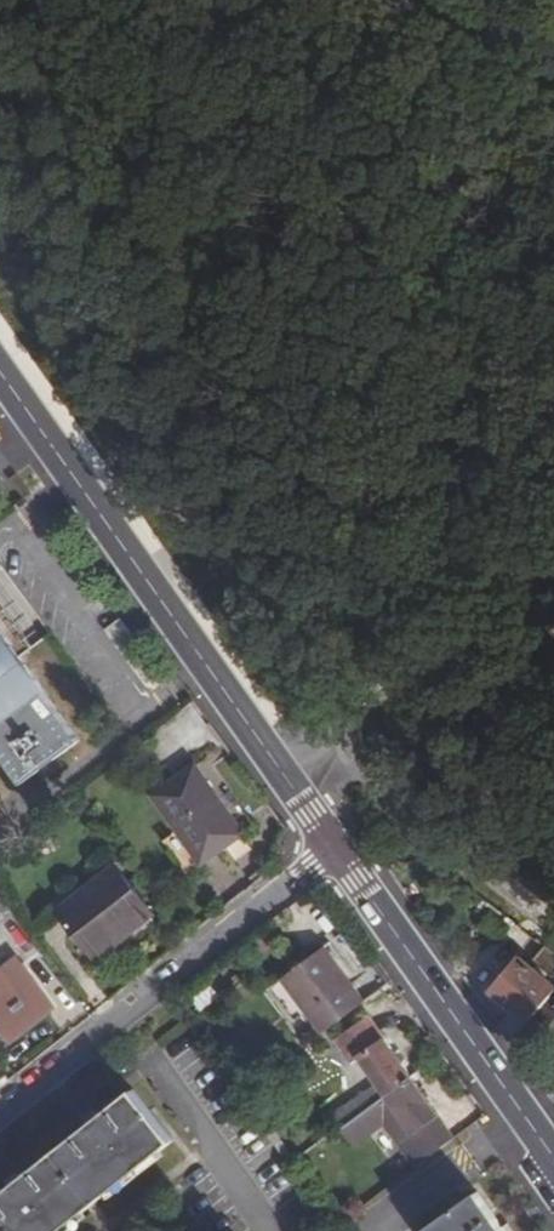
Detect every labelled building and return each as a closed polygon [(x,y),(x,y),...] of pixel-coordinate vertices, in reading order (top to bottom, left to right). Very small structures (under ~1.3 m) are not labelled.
[(23,787),(81,744),(0,633),(0,757),(23,787)] [(194,769),(152,797),(198,867),(241,838),(194,769)] [(115,867),(58,910),(95,958),(152,913),(115,867)] [(276,972),(319,1031),(361,1002),(319,942),(276,972)] [(553,982),(553,954),(543,946),(529,962),(553,982)] [(524,1022),(552,988),(515,957),(488,989),(509,1008),(493,1027),(505,1044),(524,1022)] [(0,978),(0,1034),(3,1038),(49,1002),(19,963),(0,978)] [(552,988),(524,1022),(537,1033),(553,1013),(553,987),(552,988)] [(355,1101),(362,1111),(410,1077),(366,1016),(334,1039),(350,1062),(358,1057),(377,1084),(355,1101)] [(415,1165),(453,1137),(410,1077),(362,1111),(340,1127),(352,1143),(383,1121),(415,1165)] [(0,1193),(0,1230),(58,1230),(172,1141),(130,1089),(0,1193)] [(477,1196),(430,1230),(503,1230),(477,1196)]
